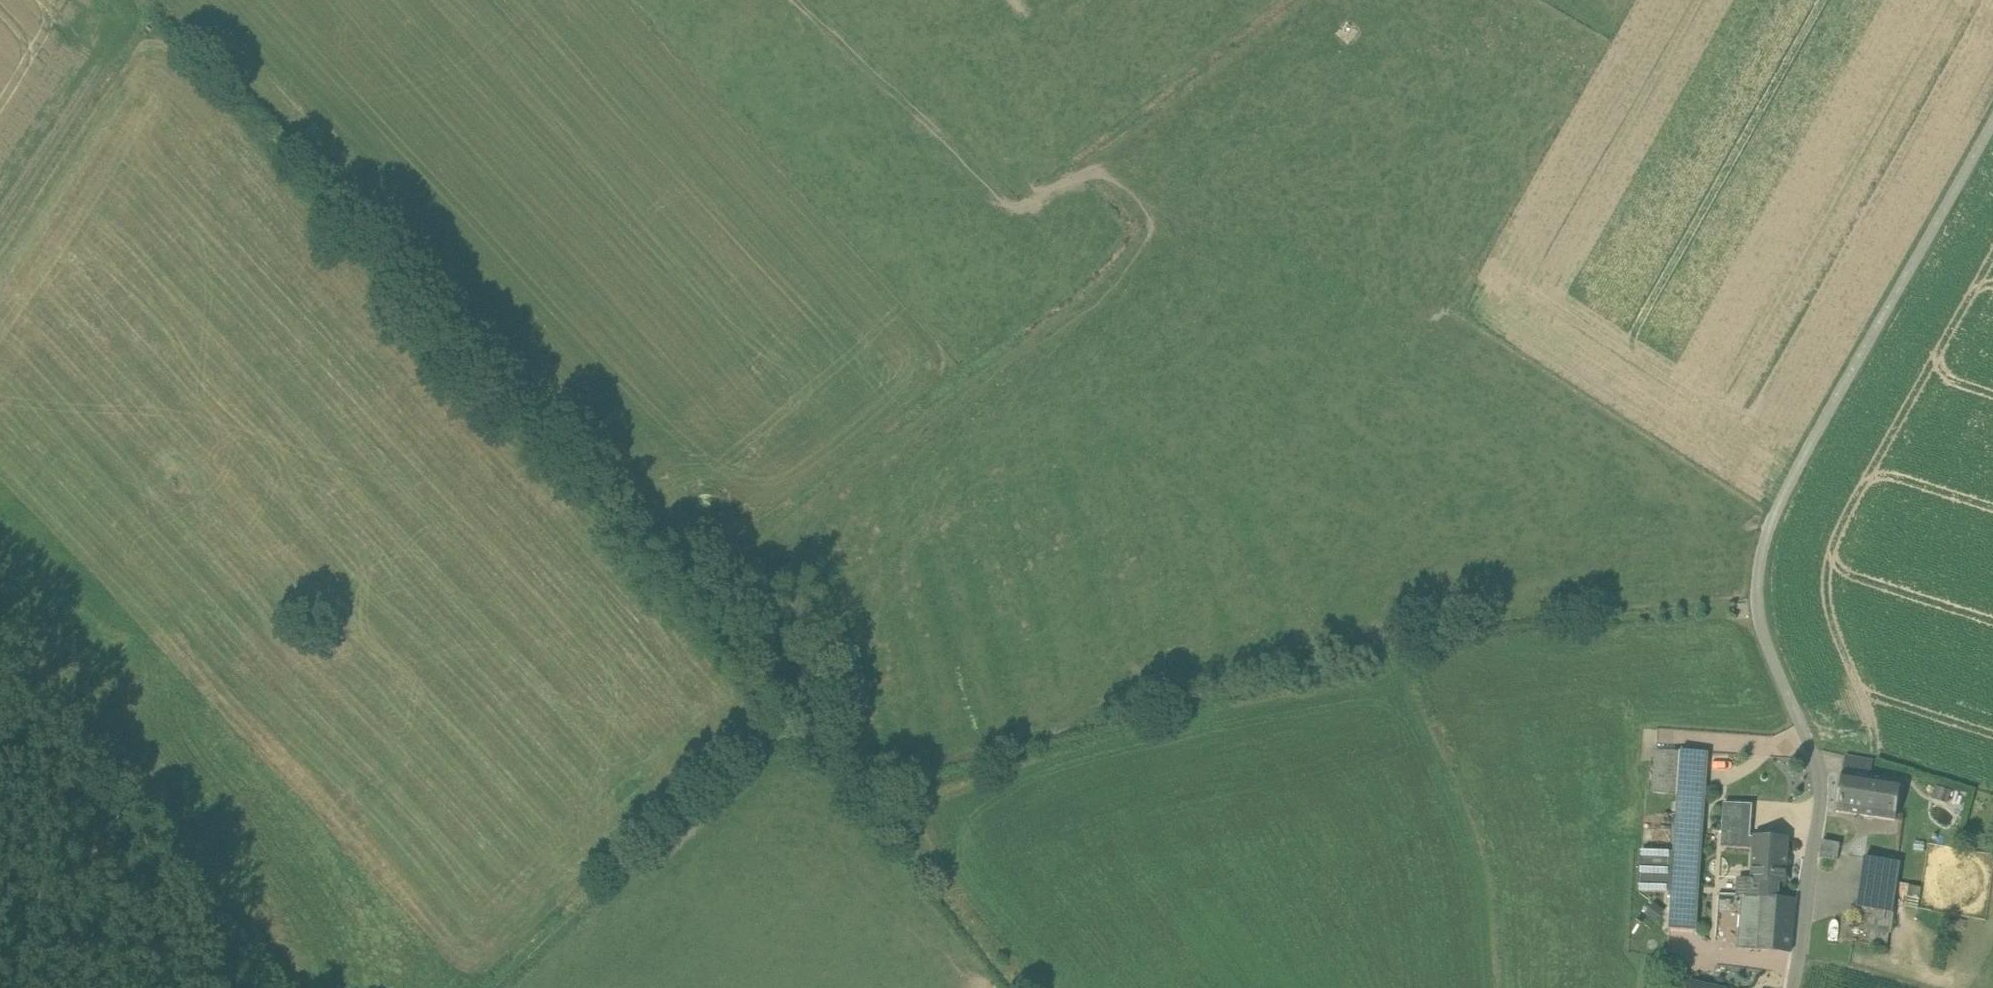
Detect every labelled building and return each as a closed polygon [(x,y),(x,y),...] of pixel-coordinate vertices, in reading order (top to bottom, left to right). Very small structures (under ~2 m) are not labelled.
[(1681,751),(1657,749),(1654,791),(1678,792),(1681,751)] [(1708,752),(1681,750),(1681,751),(1678,792),(1674,852),(1672,891),(1669,928),(1696,929),(1708,752)] [(1849,755),(1846,772),(1877,777),(1879,759),(1849,755)] [(1877,777),(1846,772),(1840,810),(1894,818),(1900,781),(1877,777)] [(1754,804),(1725,802),(1722,845),(1755,847),(1756,836),(1751,836),(1754,804)] [(1763,880),(1763,896),(1764,896),(1779,897),(1779,881),(1785,881),(1788,838),(1756,836),(1755,847),(1753,878),(1753,879),(1763,880)] [(1824,839),(1821,856),(1838,858),(1841,842),(1824,839)] [(1674,852),(1642,850),(1640,890),(1672,891),(1674,852)] [(1901,861),(1865,856),(1862,877),(1858,907),(1894,912),(1901,861)] [(1753,879),(1753,878),(1751,878),(1751,877),(1740,877),(1738,895),(1742,896),(1742,895),(1763,896),(1763,880),(1753,879)] [(1760,949),(1764,896),(1763,896),(1742,895),(1742,896),(1738,948),(1759,949),(1760,949)] [(1764,896),(1760,949),(1791,951),(1796,898),(1779,897),(1764,896)] [(1889,942),(1894,912),(1858,907),(1856,919),(1869,921),(1867,939),(1889,942)]
